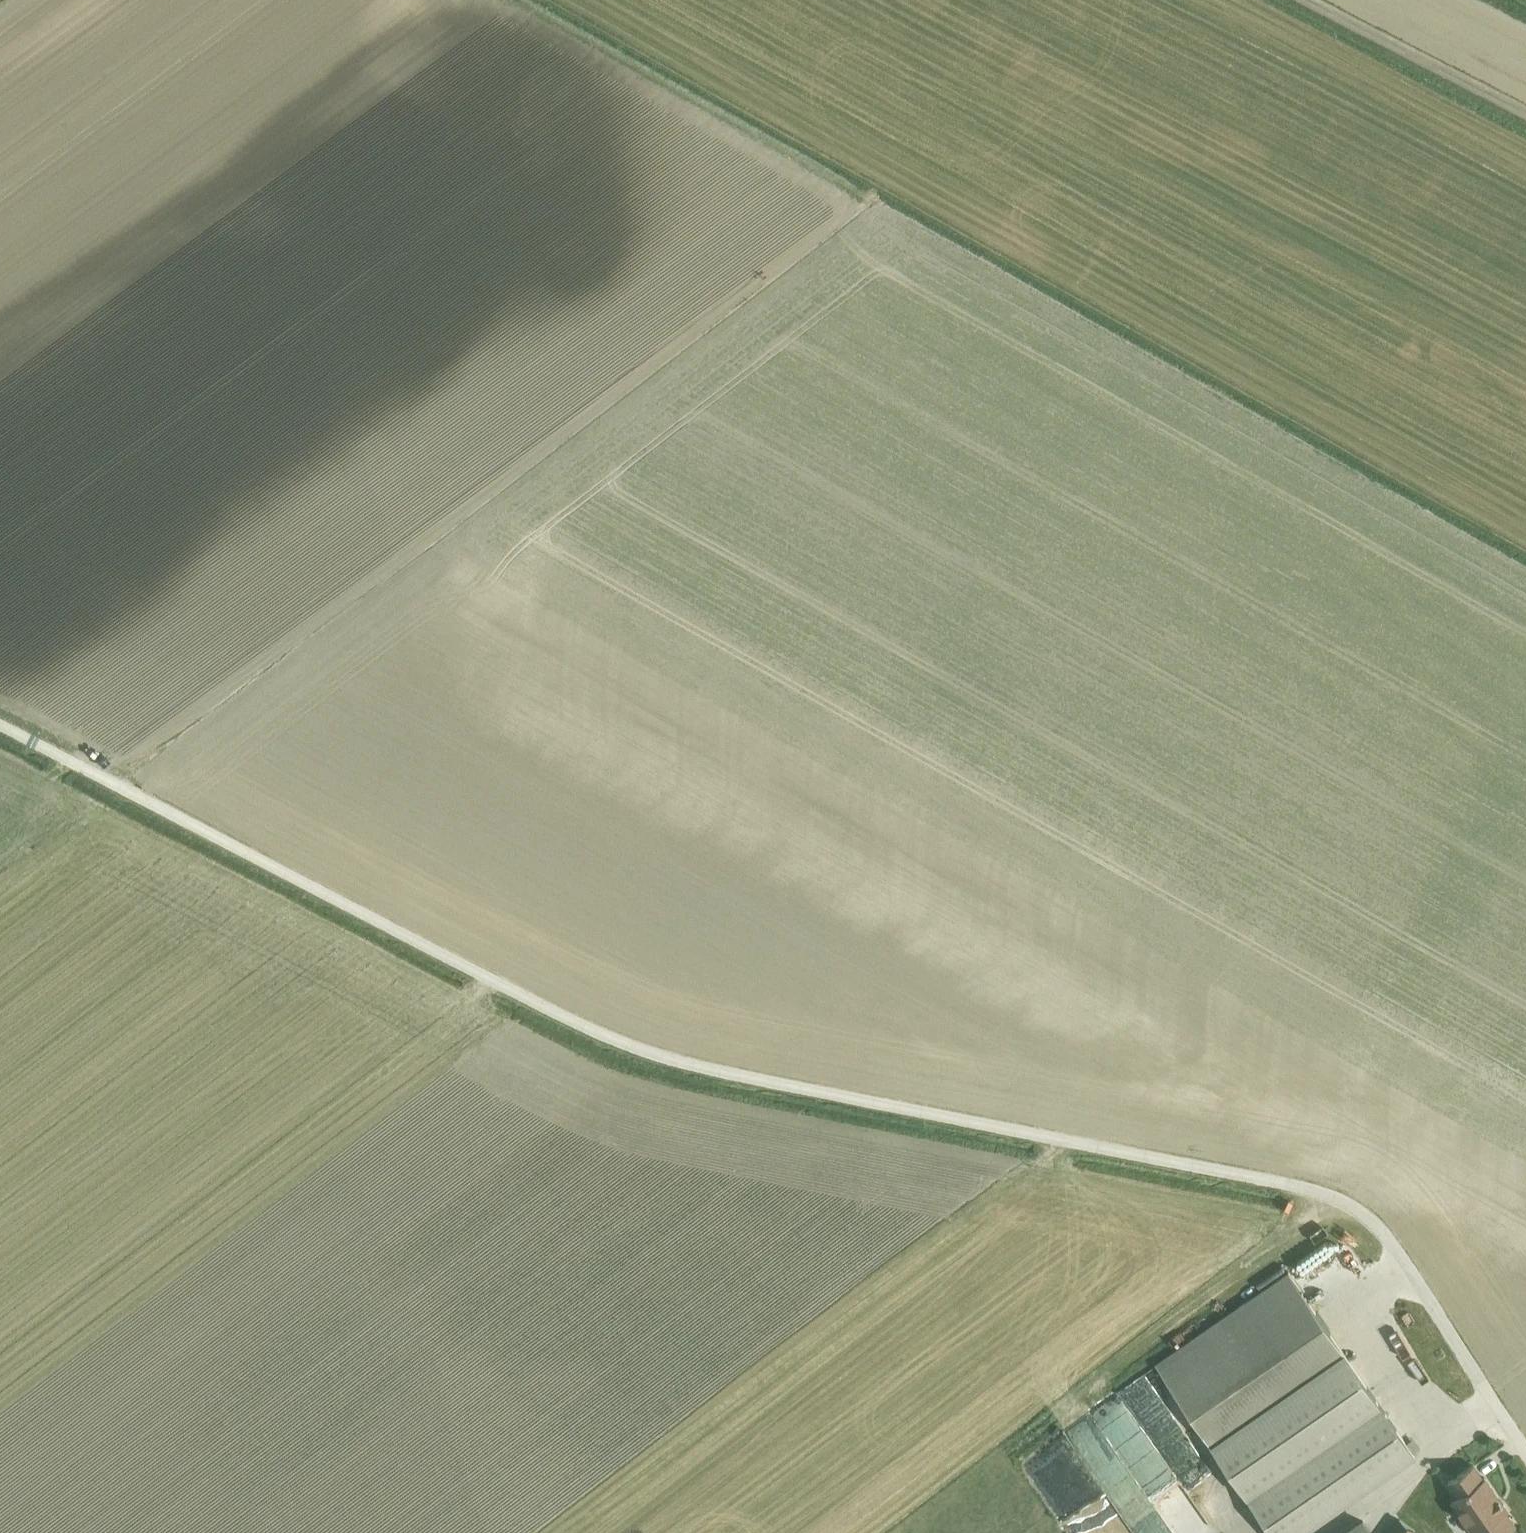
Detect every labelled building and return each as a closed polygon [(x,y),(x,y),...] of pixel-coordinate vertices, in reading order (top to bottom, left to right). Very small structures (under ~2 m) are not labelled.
[(1272,1532),(1304,1532),(1417,1456),(1414,1453),(1420,1449),(1413,1438),(1407,1443),(1289,1272),(1155,1363),(1272,1532)] [(1122,1392),(1080,1418),(1095,1442),(1109,1434),(1137,1480),(1165,1463),(1122,1392)] [(1447,1483),(1457,1497),(1451,1501),(1473,1532),(1474,1532),(1475,1532),(1476,1532),(1506,1532),(1516,1526),(1506,1511),(1508,1510),(1485,1477),(1483,1478),(1474,1464),(1447,1483)] [(1365,1519),(1345,1532),(1375,1532),(1365,1519)]
